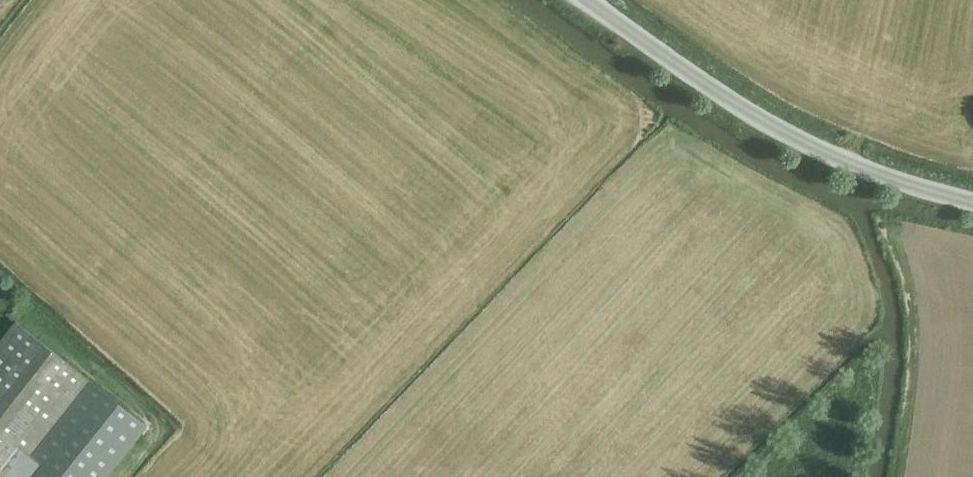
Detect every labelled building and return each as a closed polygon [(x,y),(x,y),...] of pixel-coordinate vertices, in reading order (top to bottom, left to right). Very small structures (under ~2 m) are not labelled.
[(147,426),(14,319),(0,338),(0,476),(106,476),(147,426)]
